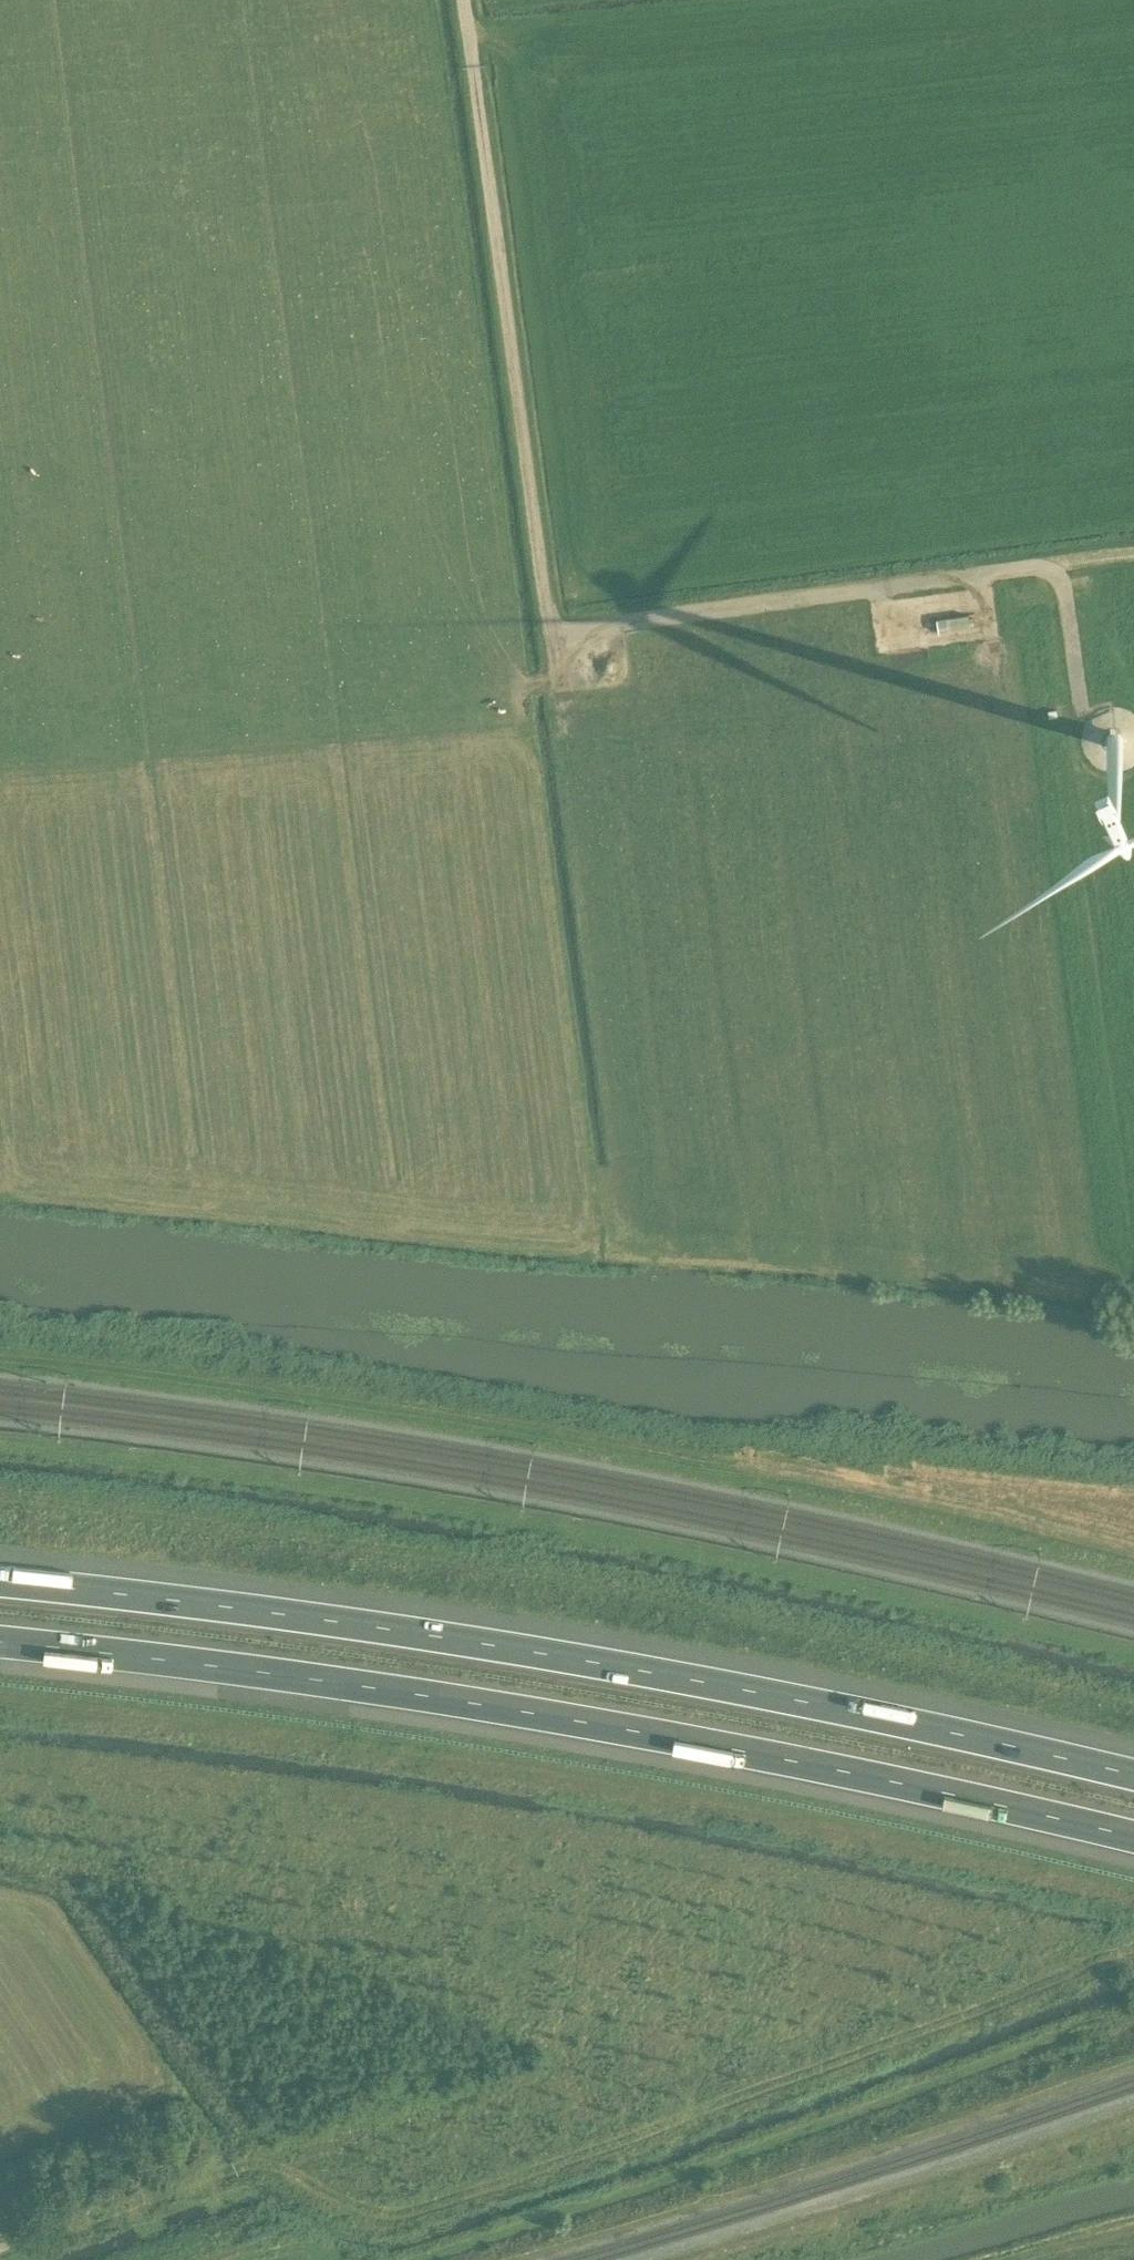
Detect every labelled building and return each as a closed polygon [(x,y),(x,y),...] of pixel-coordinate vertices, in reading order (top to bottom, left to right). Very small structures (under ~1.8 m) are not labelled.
[(936,630),(971,626),(969,612),(935,616),(936,630)] [(1093,715),(1090,718),(1087,722),(1085,725),(1083,729),(1082,733),(1081,737),(1081,741),(1082,745),(1083,749),(1084,753),(1086,757),(1089,760),(1092,763),(1095,766),(1098,768),(1102,770),(1106,771),(1110,772),(1115,772),(1119,771),(1123,770),(1127,769),(1130,767),(1133,764),(1133,716),(1132,714),(1128,712),(1124,710),(1120,709),(1116,708),(1112,708),(1108,708),(1104,709),(1100,711),(1096,713),(1093,715)]
